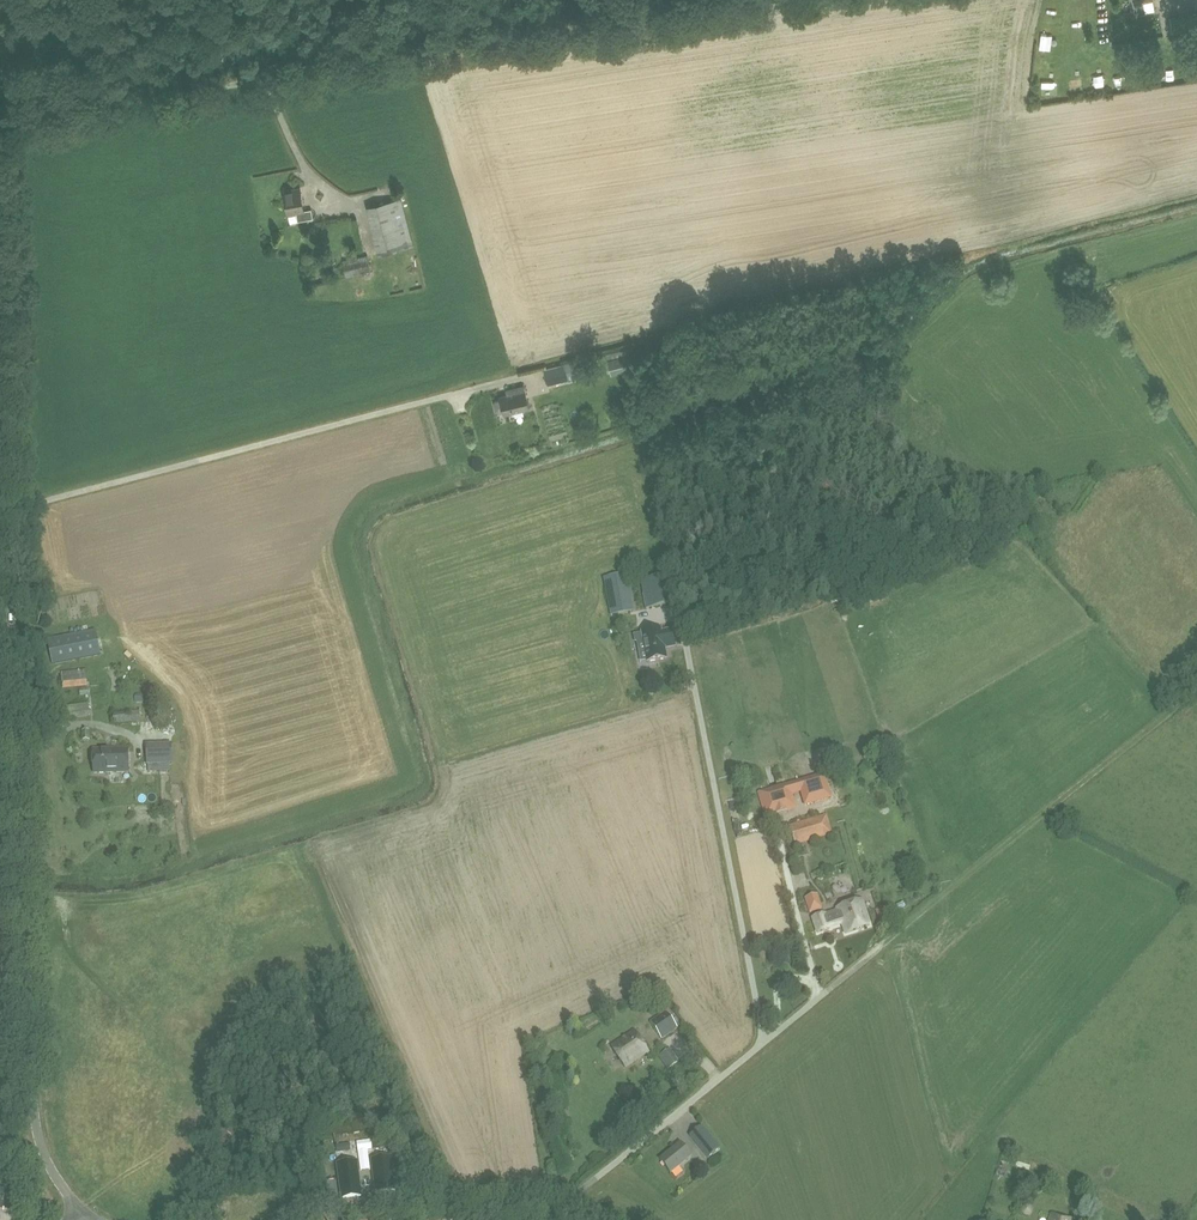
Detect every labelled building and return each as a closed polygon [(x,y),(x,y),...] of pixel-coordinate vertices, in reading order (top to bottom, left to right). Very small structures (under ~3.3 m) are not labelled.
[(1136,15),(1146,13),(1144,2),(1152,0),(1133,0),(1136,15)] [(1049,20),(1061,21),(1062,12),(1049,11),(1049,20)] [(1170,18),(1172,33),(1196,29),(1196,14),(1170,18)] [(1057,57),(1056,45),(1043,47),(1045,59),(1057,57)] [(1047,80),(1050,68),(1043,66),(1040,78),(1047,80)] [(1165,73),(1168,83),(1180,80),(1177,70),(1165,73)] [(1144,81),(1156,81),(1156,73),(1144,74),(1144,81)] [(1121,81),(1123,95),(1135,93),(1133,79),(1121,81)] [(1049,82),(1049,97),(1061,97),(1061,82),(1049,82)] [(298,212),(299,220),(314,218),(312,209),(305,211),(302,187),(285,190),(289,214),(298,212)] [(415,244),(403,198),(369,206),(371,215),(388,211),(398,249),(415,244)] [(372,271),(369,256),(344,261),(347,276),(372,271)] [(625,356),(609,360),(611,372),(628,368),(625,356)] [(549,384),(568,379),(565,364),(545,369),(549,384)] [(577,386),(589,383),(585,369),(573,372),(577,386)] [(530,407),(525,386),(509,390),(510,394),(501,396),(502,399),(497,400),(495,403),(497,411),(500,412),(505,411),(505,413),(530,407)] [(672,605),(667,577),(665,577),(664,571),(666,571),(664,563),(649,566),(652,579),(643,581),(648,609),(672,605)] [(628,574),(605,578),(612,616),(635,612),(628,574)] [(643,634),(634,635),(636,642),(644,640),(648,662),(666,659),(664,649),(675,647),(672,630),(661,632),(661,629),(643,632),(643,634)] [(53,665),(102,655),(97,631),(48,641),(53,665)] [(63,689),(88,687),(87,670),(62,672),(63,689)] [(134,697),(135,702),(144,701),(144,693),(135,693),(135,696),(134,697)] [(67,707),(69,720),(91,717),(89,704),(67,707)] [(140,722),(139,709),(131,710),(131,713),(115,715),(116,725),(140,722)] [(91,731),(82,731),(82,741),(91,741),(91,731)] [(171,744),(148,745),(149,772),(158,772),(158,765),(172,765),(171,744)] [(96,772),(131,771),(131,758),(130,749),(116,749),(116,751),(110,751),(110,749),(96,750),(96,772)] [(760,794),(766,814),(768,813),(769,814),(774,813),(774,812),(788,807),(789,808),(794,807),(790,793),(802,789),(806,803),(829,797),(823,776),(760,794)] [(801,845),(838,835),(832,815),(795,826),(801,845)] [(822,908),(817,894),(804,898),(809,913),(822,908)] [(846,934),(868,927),(860,904),(843,910),(843,911),(827,916),(826,915),(814,919),(818,933),(830,928),(830,927),(842,923),(846,934)] [(875,911),(879,921),(888,917),(883,905),(875,908),(876,910),(875,911)] [(678,1029),(667,1012),(651,1022),(662,1039),(678,1029)] [(677,1017),(673,1020),(677,1027),(682,1024),(677,1017)] [(649,1052),(635,1031),(612,1047),(626,1068),(649,1052)] [(658,1056),(666,1070),(680,1062),(669,1048),(658,1056)] [(708,1159),(720,1149),(702,1127),(690,1137),(708,1159)] [(388,1143),(368,1144),(373,1201),(378,1200),(378,1198),(393,1197),(392,1188),(388,1143)] [(368,1144),(347,1146),(352,1202),(373,1201),(368,1144)] [(692,1157),(681,1144),(661,1160),(672,1173),(692,1157)] [(3,1202),(4,1188),(0,1188),(0,1219),(18,1219),(19,1206),(6,1206),(6,1203),(3,1202)]
